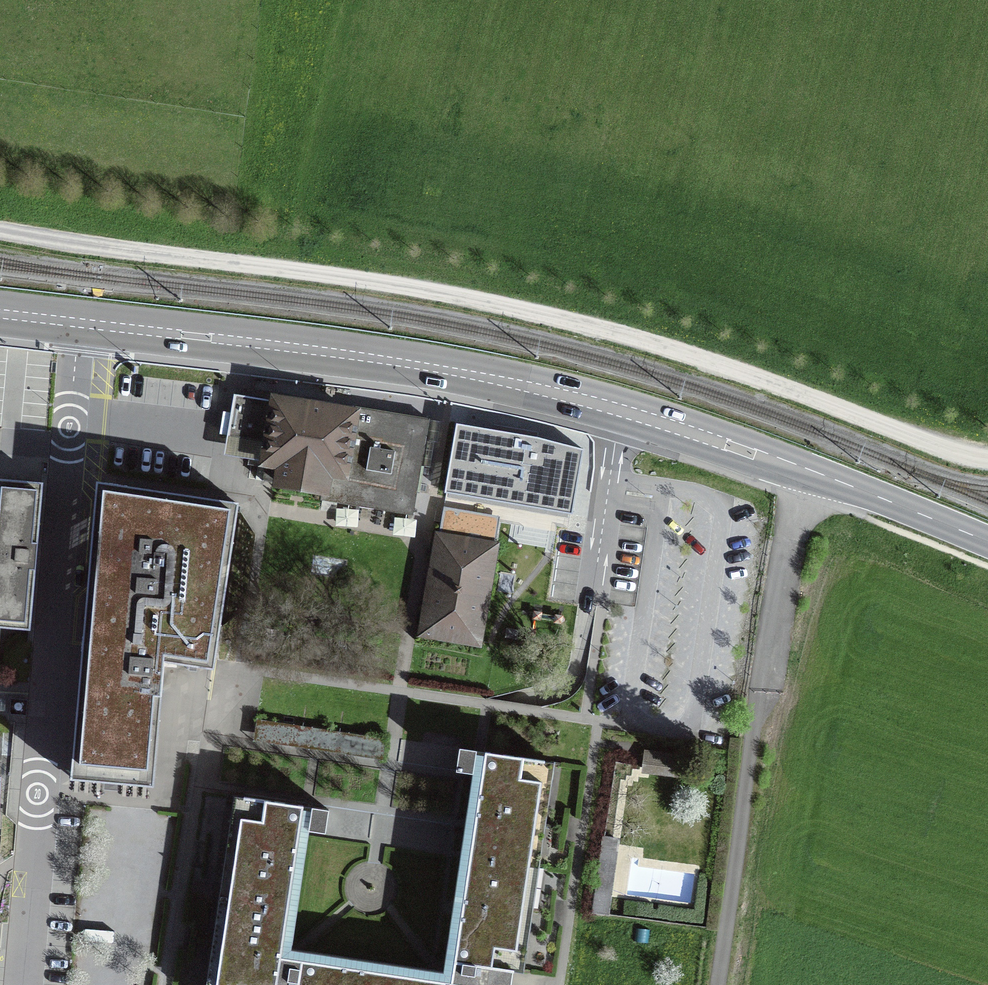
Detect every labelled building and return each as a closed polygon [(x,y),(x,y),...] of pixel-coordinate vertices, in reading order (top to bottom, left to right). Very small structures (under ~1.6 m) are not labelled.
[(269,442),(276,402),(235,395),(228,435),(230,436),(269,442)] [(353,406),(352,413),(276,401),(276,402),(269,442),(262,481),(322,491),(321,496),(338,499),(337,503),(413,516),(429,419),(353,406)] [(571,514),(582,445),(460,425),(449,494),(571,514)] [(30,630),(43,483),(0,479),(0,627),(30,630)] [(164,662),(214,669),(239,503),(96,482),(82,644),(70,778),(153,786),(164,662)] [(500,516),(443,507),(422,633),(478,643),(500,516)] [(386,738),(256,718),(253,741),(383,760),(386,738)] [(281,956),(301,959),(477,984),(511,984),(513,970),(476,965),(475,974),(461,972),(463,963),(454,961),(485,751),(476,751),(443,971),(292,947),(312,807),(303,805),(281,956)] [(554,762),(544,761),(545,760),(485,751),(454,961),(463,963),(461,972),(475,974),(476,965),(513,970),(523,971),(554,762)] [(681,772),(683,757),(647,753),(646,768),(681,772)] [(244,796),(234,796),(206,984),(276,984),(281,956),(303,805),(244,796)] [(593,912),(604,913),(615,838),(604,836),(593,912)] [(297,981),(297,984),(477,984),(301,959),(299,967),(290,966),(288,979),(297,981)]
